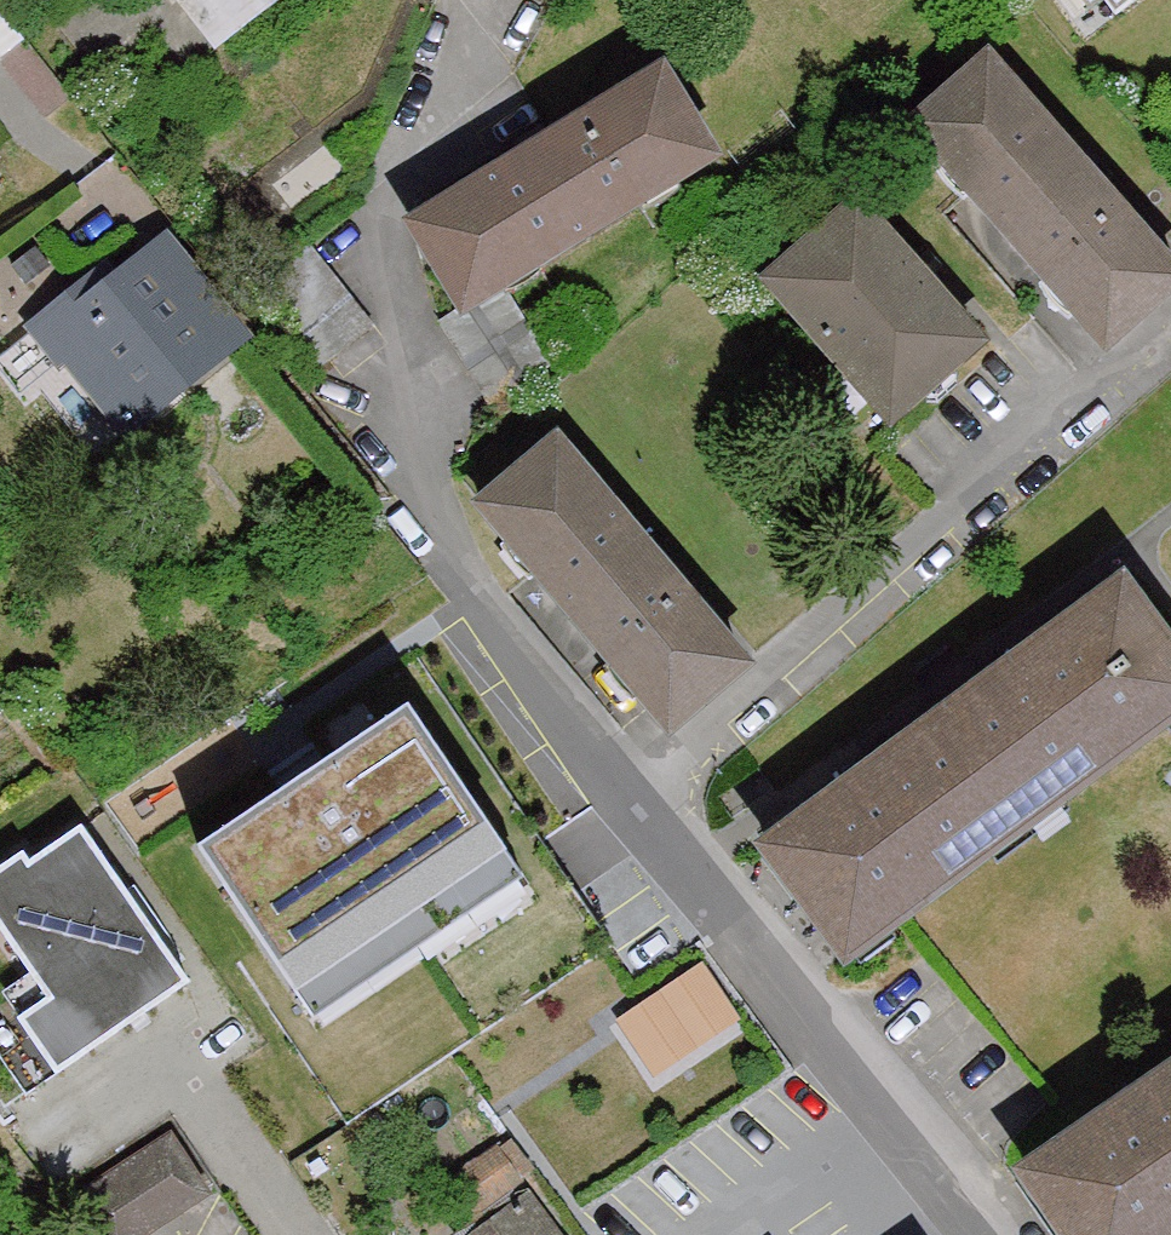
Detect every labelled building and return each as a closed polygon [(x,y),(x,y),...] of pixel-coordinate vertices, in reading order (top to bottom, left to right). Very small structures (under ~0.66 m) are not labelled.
[(212,50),(279,0),(174,0),(212,50)] [(1091,37),(1139,0),(1063,0),(1091,37)] [(1110,351),(1170,297),(1170,271),(1073,162),(974,52),(899,118),(1110,351)] [(443,330),(494,407),(549,371),(498,294),(705,158),(644,66),(405,223),(465,315),(443,330)] [(754,269),(894,420),(978,343),(905,264),(837,192),(754,269)] [(101,268),(26,326),(120,446),(256,340),(171,231),(109,278),(101,268)] [(321,383),(378,336),(315,259),(258,306),(321,383)] [(669,731),(745,667),(539,425),(462,490),(669,731)] [(850,973),(1170,722),(1170,659),(1088,554),(1008,616),(832,754),(737,828),(850,973)] [(407,734),(199,874),(294,1024),(508,881),(407,734)] [(0,894),(0,945),(43,1011),(0,1038),(0,1083),(15,1107),(201,989),(100,831),(0,894)] [(521,1104),(617,1234),(708,1234),(748,1205),(747,1150),(825,1093),(725,956),(521,1104)] [(1040,1234),(1170,1234),(1170,1027),(1135,1052),(985,1156),(1040,1234)] [(109,1234),(135,1234),(214,1193),(183,1135),(84,1189),(109,1234)] [(523,1180),(496,1145),(448,1183),(475,1217),(523,1180)] [(525,1203),(481,1234),(549,1234),(525,1203)]
